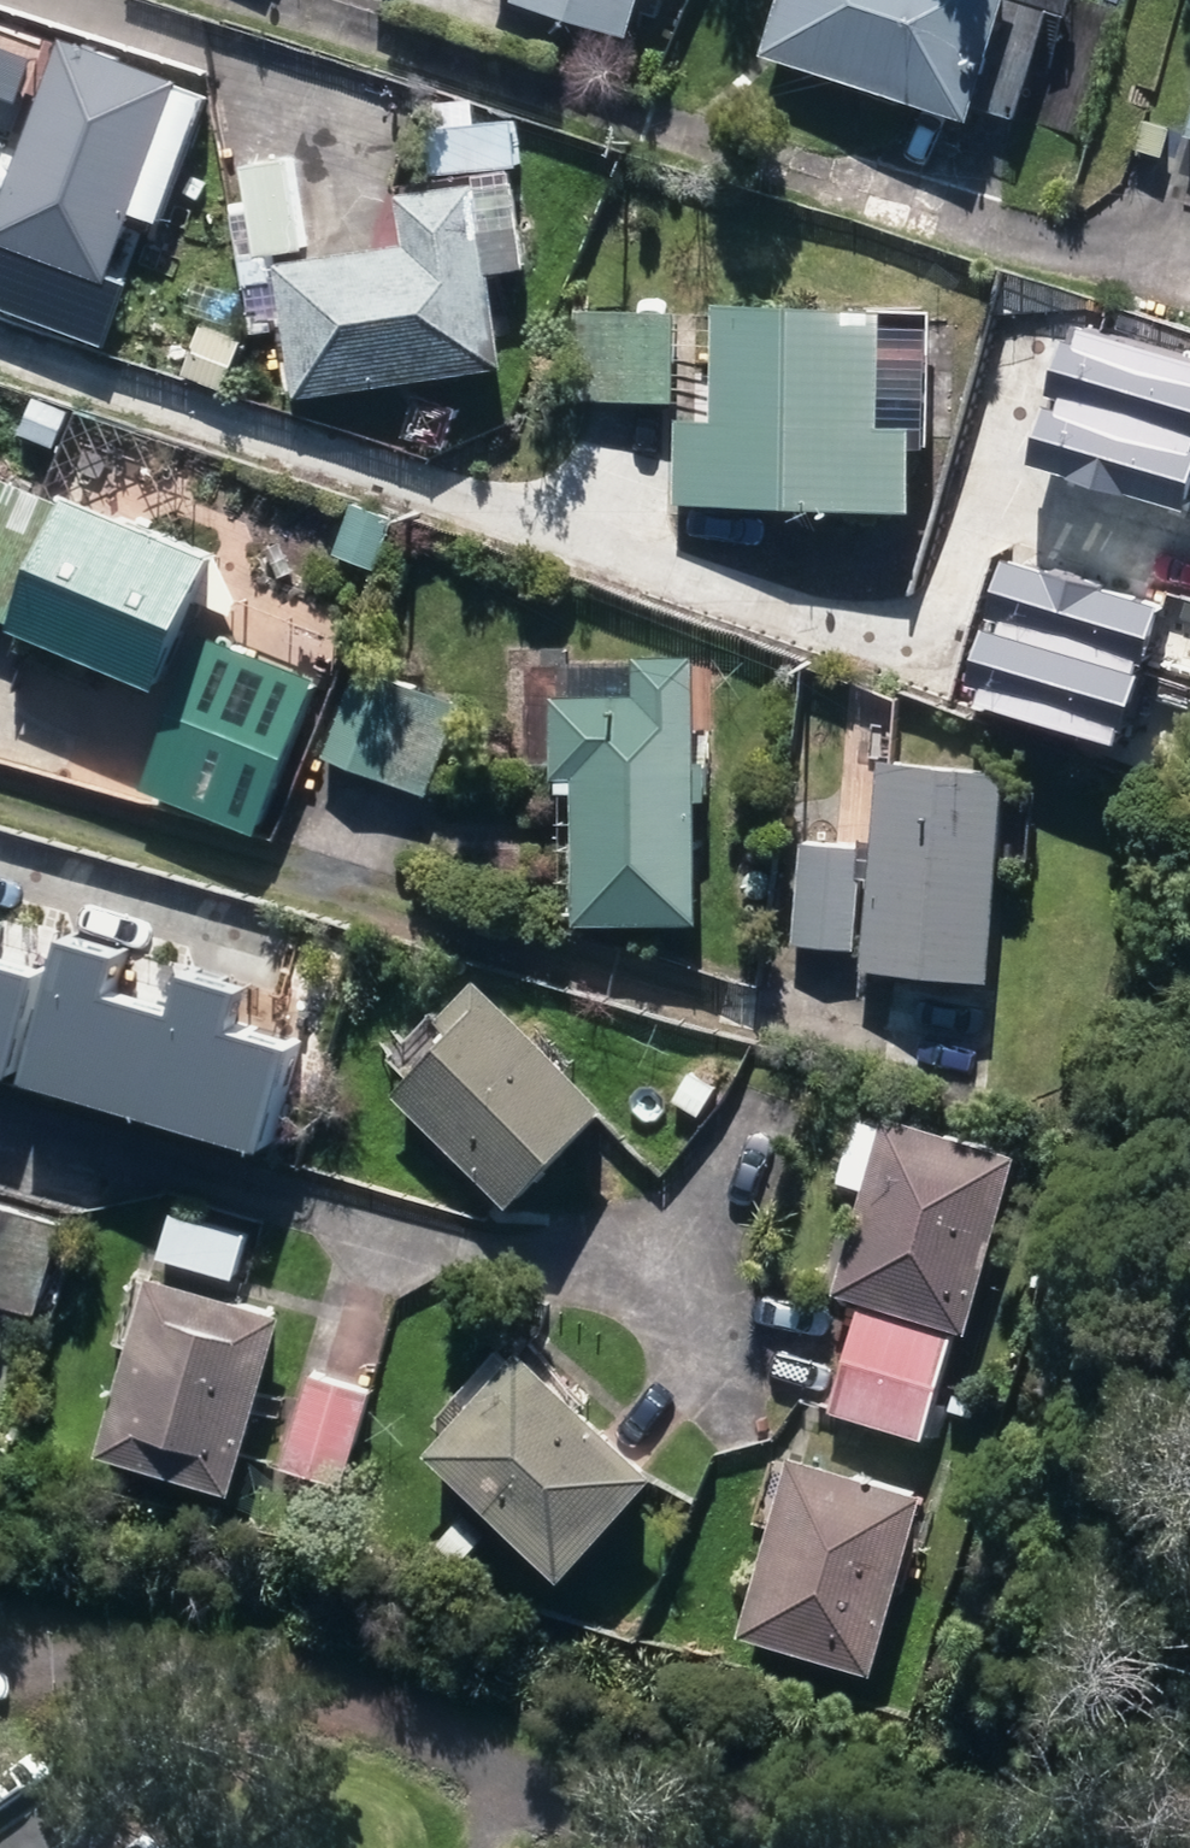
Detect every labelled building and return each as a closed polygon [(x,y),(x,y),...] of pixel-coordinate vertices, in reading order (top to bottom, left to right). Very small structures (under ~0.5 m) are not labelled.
[(623,42),(635,0),(511,0),(509,8),(623,42)] [(966,127),(1007,0),(778,0),(758,61),(966,127)] [(103,290),(178,86),(56,42),(0,193),(0,252),(103,290)] [(275,270),(293,404),(499,375),(474,186),(395,197),(403,252),(275,270)] [(66,341),(86,286),(0,255),(0,317),(66,341)] [(237,260),(239,287),(260,286),(258,259),(237,260)] [(165,318),(86,290),(69,338),(149,366),(165,318)] [(170,307),(153,357),(217,378),(234,330),(170,307)] [(673,514),(909,520),(912,436),(876,435),(880,314),(708,311),(706,429),(675,428),(673,514)] [(563,407),(669,407),(669,318),(563,318),(563,407)] [(153,692),(203,568),(0,484),(0,629),(153,692)] [(329,551),(373,567),(392,520),(347,503),(329,551)] [(133,793),(251,840),(312,686),(193,639),(133,793)] [(570,787),(573,931),(695,928),(692,805),(702,805),(702,769),(692,769),(689,662),(635,663),(634,700),(547,702),(550,786),(570,787)] [(321,759),(423,800),(458,710),(356,671),(321,759)] [(860,977),(987,986),(1004,776),(875,767),(860,977)] [(790,951),(852,954),(858,852),(795,849),(790,951)] [(52,943),(14,1085),(141,1119),(169,1018),(101,999),(111,959),(52,943)] [(3,1077),(30,976),(0,968),(0,1077),(3,1077)] [(169,1018),(141,1119),(268,1153),(296,1052),(228,1033),(238,993),(179,978),(169,1018)] [(391,1101),(502,1215),(601,1117),(473,988),(429,1032),(445,1046),(391,1101)] [(672,1106),(696,1120),(713,1092),(688,1077),(672,1106)] [(843,1365),(936,1392),(952,1337),(962,1341),(1016,1163),(882,1123),(829,1301),(860,1310),(843,1365)] [(32,1319),(60,1229),(0,1211),(0,1310),(32,1319)] [(92,1461),(227,1501),(279,1323),(143,1284),(92,1461)] [(422,1461),(557,1588),(652,1487),(518,1360),(422,1461)] [(919,1449),(936,1392),(843,1365),(826,1420),(919,1449)] [(280,1475),(339,1492),(366,1398),(306,1381),(280,1475)] [(734,1641),(869,1681),(922,1502),(787,1462),(734,1641)] [(436,1547),(460,1569),(482,1546),(458,1524),(436,1547)]
